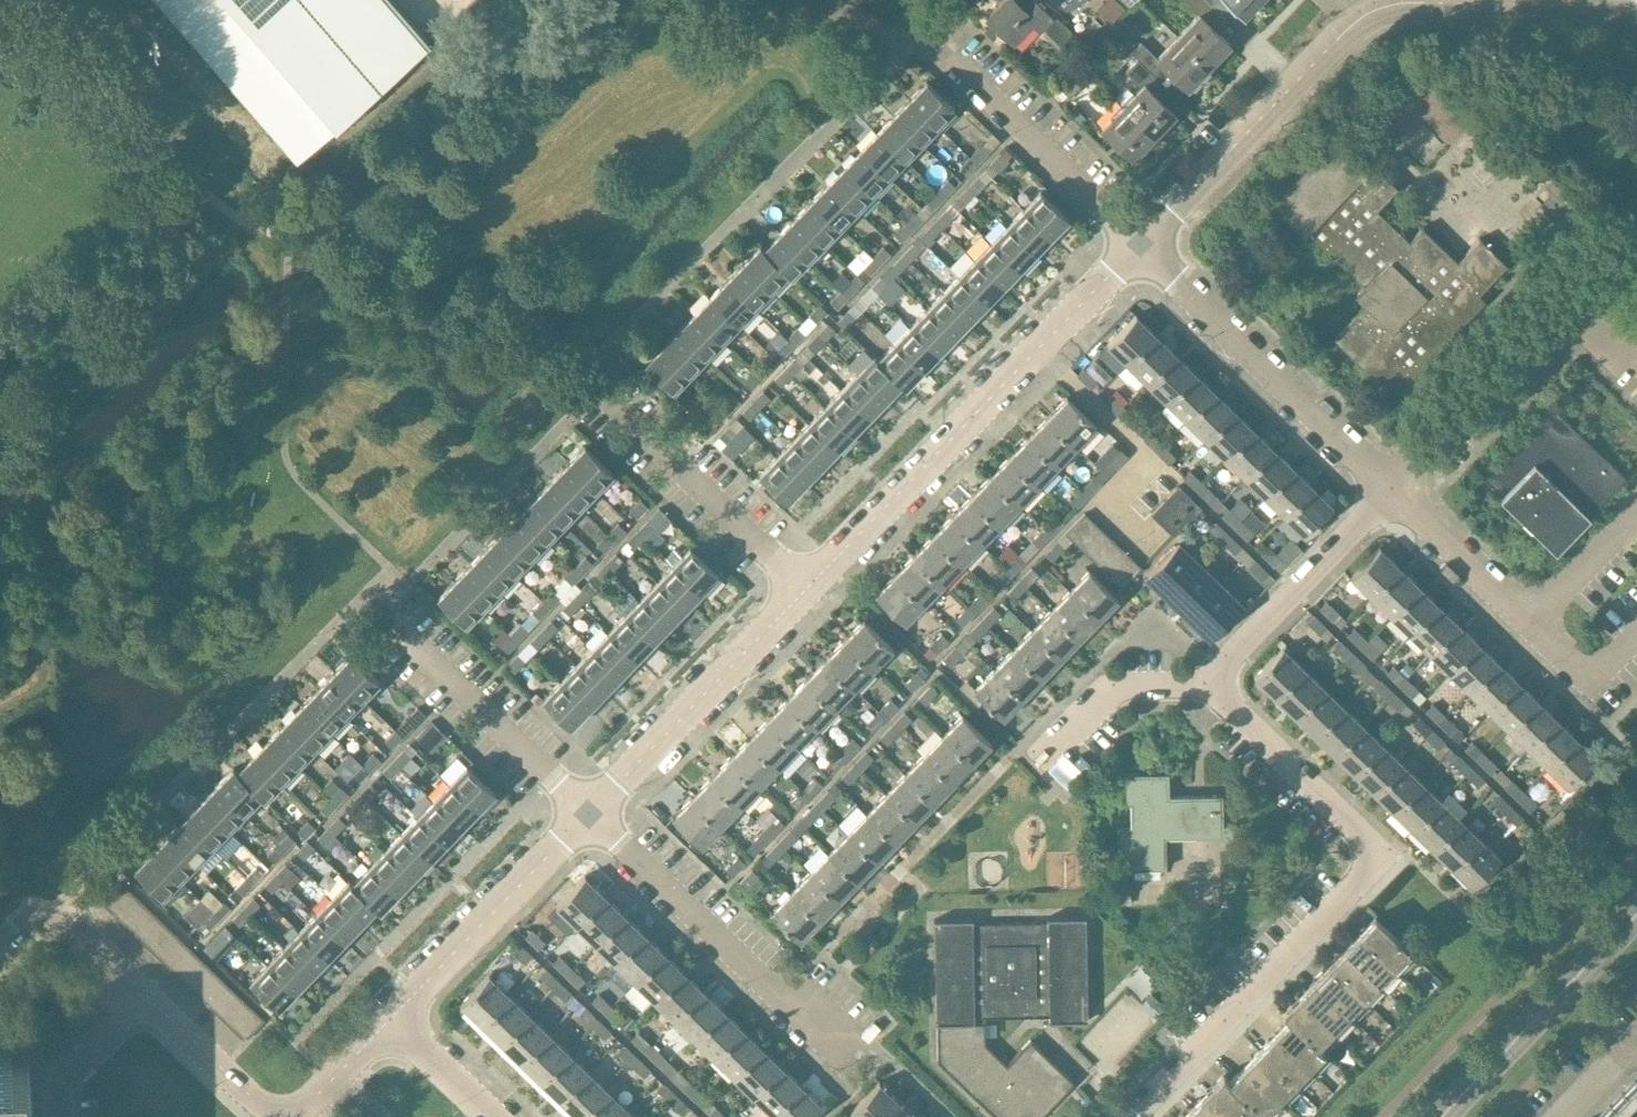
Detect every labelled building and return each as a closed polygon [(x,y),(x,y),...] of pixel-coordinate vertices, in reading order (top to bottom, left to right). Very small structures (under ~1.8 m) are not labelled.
[(298,159),(430,43),(392,0),(158,0),(298,159)] [(1054,18),(1035,0),(1025,0),(1020,5),(1015,0),(1002,0),(985,17),(1013,44),(1032,25),(1039,33),(1054,18)] [(1098,11),(1112,24),(1125,10),(1115,0),(1109,0),(1098,11)] [(1213,27),(1222,18),(1204,0),(1183,0),(1197,14),(1177,36),(1208,66),(1230,44),(1213,27)] [(1222,18),(1232,7),(1243,17),(1260,0),(1204,0),(1222,18)] [(1122,21),(1110,33),(1125,47),(1137,35),(1122,21)] [(1053,22),(1042,33),(1057,48),(1068,37),(1053,22)] [(1208,66),(1177,36),(1156,57),(1140,41),(1130,51),(1137,58),(1161,81),(1170,72),(1187,88),(1208,66)] [(1167,105),(1154,93),(1163,84),(1161,81),(1137,58),(1125,71),(1140,86),(1122,105),(1153,136),(1156,133),(1155,132),(1174,113),(1166,105),(1167,105)] [(1069,97),(1090,75),(1078,62),(1056,85),(1069,97)] [(954,109),(925,81),(909,98),(938,125),(954,109)] [(938,125),(909,98),(893,115),(921,142),(938,125)] [(1153,136),(1122,105),(1100,128),(1123,150),(1124,150),(1132,157),(1151,137),(1152,138),(1153,136)] [(921,142),(893,115),(876,131),(905,159),(921,142)] [(905,159),(876,131),(860,148),(889,176),(905,159)] [(1478,292),(1506,262),(1479,236),(1457,259),(1422,225),(1409,239),(1377,208),(1397,187),(1367,157),(1362,162),(1333,134),(1307,162),(1294,149),(1264,180),(1277,193),(1270,201),(1304,234),(1307,231),(1364,286),(1355,295),(1364,304),(1332,337),(1385,388),(1392,382),(1415,404),(1442,376),(1425,360),(1485,298),(1478,292)] [(977,163),(987,153),(979,146),(970,156),(977,163)] [(889,176),(860,148),(844,165),(872,193),(889,176)] [(997,171),(1007,160),(1000,153),(989,164),(997,171)] [(966,175),(977,163),(970,156),(958,168),(966,175)] [(872,193),(844,165),(827,182),(856,210),(872,193)] [(974,194),(984,184),(977,176),(967,186),(974,194)] [(944,197),(954,187),(947,180),(937,190),(944,197)] [(856,210),(827,182),(811,199),(839,227),(856,210)] [(963,205),(974,194),(967,186),(956,198),(963,205)] [(933,209),(944,197),(937,190),(926,202),(933,209)] [(1067,218),(1039,191),(1023,208),(1051,235),(1067,218)] [(839,227),(811,199),(795,216),(823,243),(839,227)] [(1051,235),(1023,208),(1006,225),(1035,252),(1051,235)] [(942,227),(952,217),(944,210),(934,220),(942,227)] [(912,231),(922,220),(915,213),(904,224),(912,231)] [(823,243),(795,216),(778,233),(807,260),(823,243)] [(931,238),(942,227),(934,220),(924,231),(931,238)] [(901,242),(912,231),(904,224),(893,235),(901,242)] [(1035,252),(1006,225),(990,241),(1018,269),(1035,252)] [(807,260),(778,233),(762,249),(786,273),(790,277),(807,260)] [(1018,269),(990,241),(974,258),(1002,286),(1018,269)] [(909,261),(920,250),(912,243),(902,254),(909,261)] [(786,273),(762,249),(759,246),(742,263),(770,290),(786,273)] [(879,265),(890,254),(882,247),(872,258),(879,265)] [(899,272),(909,261),(902,254),(891,265),(899,272)] [(868,276),(879,265),(872,258),(861,269),(868,276)] [(1002,286),(974,258),(957,275),(985,302),(1002,286)] [(770,290),(742,263),(726,280),(754,307),(770,290)] [(985,302),(957,275),(941,292),(969,319),(985,302)] [(876,295),(887,284),(880,277),(869,288),(876,295)] [(754,307),(726,280),(709,297),(737,324),(754,307)] [(846,299),(857,288),(850,281),(839,292),(846,299)] [(866,305),(876,295),(869,288),(859,298),(866,305)] [(836,309),(846,299),(839,292),(829,302),(836,309)] [(969,319),(941,292),(924,309),(953,336),(969,319)] [(737,324),(709,297),(693,313),(721,341),(737,324)] [(815,323),(826,312),(818,305),(808,316),(815,323)] [(953,336),(924,309),(908,326),(936,353),(953,336)] [(843,329),(854,318),(846,311),(836,322),(843,329)] [(721,341),(693,313),(677,330),(705,357),(721,341)] [(1126,364),(1155,333),(1135,314),(1106,345),(1126,364)] [(823,342),(834,331),(826,324),(816,335),(823,342)] [(936,353),(908,326),(892,343),(920,370),(936,353)] [(793,345),(804,334),(797,327),(786,338),(793,345)] [(705,357),(677,330),(660,347),(689,374),(705,357)] [(1146,383),(1175,353),(1155,333),(1126,364),(1146,383)] [(813,352),(823,342),(816,335),(805,346),(813,352)] [(783,356),(793,345),(786,338),(776,349),(783,356)] [(920,370),(892,343),(876,359),(900,383),(903,387),(920,370)] [(689,374),(660,347),(644,364),(672,391),(689,374)] [(1165,402),(1194,372),(1175,353),(1146,383),(1165,402)] [(900,383),(876,359),(873,355),(855,373),(884,400),(900,383)] [(791,376),(802,365),(794,357),(783,368),(791,376)] [(761,379),(772,368),(765,361),(753,372),(761,379)] [(781,386),(791,376),(783,368),(773,379),(781,386)] [(1096,380),(1083,368),(1076,375),(1089,388),(1096,380)] [(751,389),(761,379),(753,372),(743,382),(751,389)] [(1185,421),(1214,391),(1194,372),(1165,402),(1185,421)] [(884,400),(855,373),(839,390),(867,417),(884,400)] [(867,417),(839,390),(823,406),(851,434),(867,417)] [(758,409),(769,398),(762,391),(751,402),(758,409)] [(1205,440),(1234,410),(1214,391),(1185,421),(1205,440)] [(728,413),(739,401),(732,394),(721,405),(728,413)] [(1123,406),(1110,394),(1103,401),(1116,414),(1123,406)] [(1096,426),(1066,396),(1047,416),(1077,445),(1096,426)] [(748,420),(758,409),(751,402),(741,412),(748,420)] [(1624,476),(1548,402),(1480,473),(1503,495),(1502,496),(1511,505),(1512,504),(1524,516),(1520,519),(1529,528),(1532,524),(1556,547),(1624,476)] [(718,423),(728,413),(721,405),(711,416),(718,423)] [(851,434),(823,406),(806,423),(835,451),(851,434)] [(1136,419),(1123,406),(1116,414),(1129,426),(1136,419)] [(1225,459),(1254,429),(1234,410),(1205,440),(1225,459)] [(1077,445),(1047,416),(1028,436),(1058,465),(1077,445)] [(835,451),(806,423),(790,440),(818,467),(835,451)] [(726,443),(736,432),(728,425),(718,436),(726,443)] [(1244,478),(1274,448),(1254,429),(1225,459),(1244,478)] [(1163,444),(1150,431),(1142,439),(1156,452),(1163,444)] [(1058,465),(1028,436),(1008,456),(1039,485),(1058,465)] [(818,467),(790,440),(774,457),(802,484),(818,467)] [(1111,444),(1094,462),(1108,475),(1114,468),(1127,455),(1120,448),(1118,450),(1111,444)] [(1175,456),(1163,444),(1156,452),(1168,463),(1175,456)] [(612,472),(584,445),(567,462),(595,490),(612,472)] [(1264,497),(1293,467),(1274,448),(1244,478),(1264,497)] [(1039,485),(1008,456),(989,475),(1019,505),(1039,485)] [(802,484),(774,457),(757,474),(786,501),(802,484)] [(595,490),(567,462),(551,479),(579,507),(595,490)] [(1284,516),(1313,486),(1293,467),(1264,497),(1284,516)] [(1202,482),(1189,470),(1182,477),(1195,490),(1202,482)] [(1086,471),(1075,482),(1081,488),(1089,495),(1101,482),(1093,475),(1092,477),(1086,471)] [(1019,505),(989,475),(970,495),(1000,524),(1019,505)] [(579,507),(551,479),(534,496),(563,524),(579,507)] [(1215,494),(1202,482),(1195,490),(1208,502),(1215,494)] [(1173,533),(1199,506),(1177,485),(1151,512),(1173,533)] [(1304,535),(1333,505),(1313,486),(1284,516),(1304,535)] [(1076,508),(1089,495),(1081,488),(1069,500),(1076,508)] [(1000,524),(970,495),(951,515),(981,544),(1000,524)] [(563,524),(534,496),(518,513),(546,541),(563,524)] [(637,517),(647,506),(640,499),(630,510),(637,517)] [(1242,520),(1228,507),(1221,515),(1235,528),(1242,520)] [(1074,541),(1093,521),(1084,512),(1065,532),(1074,541)] [(546,541),(518,513),(502,530),(530,558),(546,541)] [(981,544),(951,515),(932,535),(962,564),(981,544)] [(1050,534),(1062,522),(1055,515),(1043,528),(1050,534)] [(644,537),(655,526),(647,519),(637,530),(644,537)] [(1254,532),(1242,520),(1235,528),(1247,539),(1254,532)] [(1083,551),(1103,531),(1093,521),(1074,541),(1083,551)] [(1228,534),(1215,521),(1208,529),(1221,542),(1228,534)] [(614,541),(625,530),(617,523),(607,534),(614,541)] [(1038,547),(1050,534),(1043,528),(1031,540),(1038,547)] [(530,558),(502,530),(486,547),(514,575),(530,558)] [(634,548),(644,537),(637,530),(626,541),(634,548)] [(1093,560),(1112,540),(1103,531),(1083,551),(1093,560)] [(604,552),(614,541),(607,534),(596,545),(604,552)] [(1241,546),(1228,534),(1221,542),(1233,554),(1241,546)] [(962,564),(932,535),(913,554),(943,584),(962,564)] [(1052,560),(1064,547),(1057,540),(1044,553),(1052,560)] [(1102,569),(1122,549),(1112,540),(1093,560),(1102,569)] [(1169,595),(1198,564),(1178,545),(1149,575),(1169,595)] [(1281,558),(1269,546),(1261,553),(1274,565),(1281,558)] [(1370,595),(1399,565),(1379,546),(1350,576),(1370,595)] [(514,575),(486,547),(469,564),(498,591),(514,575)] [(673,549),(665,557),(672,564),(701,591),(717,574),(689,547),(680,556),(673,549)] [(1112,578),(1131,558),(1122,549),(1102,569),(1112,578)] [(612,571),(622,560),(615,553),(604,563),(612,571)] [(943,584),(913,554),(893,574),(924,603),(943,584)] [(1012,574),(1024,561),(1017,554),(1005,567),(1012,574)] [(582,575),(592,564),(585,557),(574,567),(582,575)] [(1121,587),(1140,567),(1131,558),(1112,578),(1121,587)] [(1268,572),(1255,560),(1248,567),(1261,579),(1268,572)] [(563,561),(556,567),(564,575),(570,569),(563,561)] [(601,582),(612,571),(604,563),(594,574),(601,582)] [(498,591),(469,564),(453,581),(481,608),(498,591)] [(701,591),(672,564),(656,581),(684,608),(701,591)] [(1189,614),(1218,584),(1198,564),(1169,595),(1189,614)] [(1389,614),(1419,584),(1399,565),(1370,595),(1389,614)] [(571,585),(582,575),(574,567),(564,578),(571,585)] [(1000,586),(1012,574),(1005,567),(993,579),(1000,586)] [(1026,587),(1038,574),(1031,567),(1019,580),(1026,587)] [(1118,599),(1088,570),(1069,590),(1099,619),(1118,599)] [(924,603),(893,574),(874,594),(904,623),(924,603)] [(1013,600),(1026,587),(1019,580),(1006,592),(1013,600)] [(481,608),(453,581),(437,598),(465,625),(481,608)] [(684,608),(656,581),(640,598),(668,625),(684,608)] [(1209,633),(1238,603),(1218,584),(1189,614),(1209,633)] [(1409,633),(1438,603),(1419,584),(1389,614),(1409,633)] [(579,604),(590,593),(582,586),(572,597),(579,604)] [(549,608),(560,597),(553,590),(542,601),(549,608)] [(1099,619),(1069,590),(1049,610),(1080,639),(1099,619)] [(973,613),(986,600),(979,593),(966,606),(973,613)] [(569,615),(579,604),(572,597),(562,608),(569,615)] [(668,625),(640,598),(623,614),(651,642),(668,625)] [(539,619),(549,608),(542,601),(532,612),(539,619)] [(1339,613),(1326,601),(1319,608),(1332,620),(1339,613)] [(1429,652),(1458,622),(1438,603),(1409,633),(1429,652)] [(962,626),(973,613),(966,606),(954,619),(962,626)] [(988,626),(1000,613),(993,606),(980,619),(988,626)] [(1080,639),(1049,610),(1030,629),(1060,659),(1080,639)] [(651,642),(623,614),(607,631),(635,658),(651,642)] [(1327,626),(1314,614),(1306,621),(1319,634),(1327,626)] [(892,648),(862,619),(843,639),(873,668),(892,648)] [(975,639),(988,626),(980,619),(968,632),(975,639)] [(547,638),(558,627),(550,620),(539,631),(547,638)] [(1449,671),(1478,641),(1458,622),(1429,652),(1449,671)] [(516,642),(527,631),(520,624),(509,635),(516,642)] [(1366,639),(1353,626),(1346,634),(1359,646),(1366,639)] [(1060,659),(1030,629),(1011,649),(1041,678),(1060,659)] [(536,649),(547,638),(539,631),(529,642),(536,649)] [(635,658),(607,631),(591,648),(619,675),(635,658)] [(935,653),(948,640),(941,633),(928,646),(935,653)] [(507,652),(516,642),(509,635),(499,645),(507,652)] [(873,668),(843,639),(824,658),(854,688),(873,668)] [(1379,651),(1366,639),(1359,646),(1372,658),(1379,651)] [(1353,652),(1341,640),(1333,648),(1346,659),(1353,652)] [(1469,690),(1498,660),(1478,641),(1449,671),(1469,690)] [(949,666),(961,653),(954,646),(941,659),(949,666)] [(1273,695),(1302,665),(1282,646),(1253,676),(1273,695)] [(619,675),(591,648),(574,665),(602,692),(619,675)] [(1041,678),(1011,649),(992,669),(1022,698),(1041,678)] [(1366,664),(1353,652),(1346,659),(1359,672),(1366,664)] [(378,681),(350,654),(334,671),(362,698),(378,681)] [(514,672),(524,661),(517,654),(506,665),(514,672)] [(854,688),(824,658),(805,678),(835,707),(854,688)] [(1488,709),(1517,679),(1498,660),(1469,690),(1488,709)] [(602,692),(574,665),(558,682),(586,709),(602,692)] [(1293,714),(1322,684),(1302,665),(1273,695),(1293,714)] [(1405,677),(1393,665),(1386,672),(1398,684),(1405,677)] [(917,671),(904,684),(911,691),(924,678),(923,677),(927,672),(921,666),(917,671)] [(1022,698),(992,669),(973,688),(1003,718),(1022,698)] [(362,698),(334,671),(317,688),(346,715),(362,698)] [(1418,689),(1405,677),(1398,684),(1411,696),(1418,689)] [(835,707),(805,678),(786,698),(816,727),(835,707)] [(1392,690),(1380,678),(1373,685),(1385,697),(1392,690)] [(1508,729),(1537,698),(1517,679),(1488,709),(1508,729)] [(586,709),(558,682),(542,699),(570,726),(586,709)] [(924,704),(937,691),(930,684),(917,697),(924,704)] [(1313,733),(1342,703),(1322,684),(1293,714),(1313,733)] [(346,715),(317,688),(301,705),(329,732),(346,715)] [(1405,703),(1392,690),(1385,697),(1398,710),(1405,703)] [(816,727),(786,698),(767,718),(797,747),(816,727)] [(885,717),(897,705),(890,698),(878,710),(885,717)] [(1528,748),(1557,717),(1537,698),(1508,729),(1528,748)] [(1445,715),(1432,702),(1425,710),(1438,722),(1445,715)] [(1332,752),(1361,722),(1342,703),(1313,733),(1332,752)] [(329,732),(301,705),(285,722),(313,749),(329,732)] [(873,731),(885,717),(878,710),(865,724),(873,731)] [(899,730),(910,718),(903,711),(892,723),(899,730)] [(991,743),(961,714),(942,734),(972,763),(991,743)] [(1457,727),(1445,715),(1438,722),(1451,734),(1457,727)] [(1432,728),(1419,716),(1412,723),(1425,736),(1432,728)] [(1548,767),(1577,737),(1557,717),(1528,748),(1548,767)] [(797,747),(767,718),(748,737),(778,767),(797,747)] [(402,738),(413,727),(405,720),(395,730),(402,738)] [(313,749),(285,722),(268,739),(297,766),(313,749)] [(1352,771),(1381,741),(1361,722),(1332,752),(1352,771)] [(886,743),(899,730),(892,723),(879,736),(886,743)] [(422,744),(433,734),(426,727),(415,737),(422,744)] [(1445,741),(1432,728),(1425,736),(1438,748),(1445,741)] [(392,749),(402,738),(395,730),(384,741),(392,749)] [(972,763),(942,734),(923,753),(953,782),(972,763)] [(778,767),(748,737),(729,757),(759,786),(778,767)] [(847,757),(859,744),(852,737),(840,750),(847,757)] [(1567,786),(1596,756),(1577,737),(1548,767),(1567,786)] [(297,766),(268,739),(252,756),(280,783),(297,766)] [(1372,790),(1401,760),(1381,741),(1352,771),(1372,790)] [(1484,753),(1471,741),(1464,748),(1477,760),(1484,753)] [(400,767),(410,757),(403,750),(393,760),(400,767)] [(835,770),(847,757),(840,750),(827,763),(835,770)] [(861,770),(872,757),(865,750),(853,763),(861,770)] [(370,771),(380,760),(373,753),(362,764),(370,771)] [(953,782),(923,753),(904,773),(934,802),(953,782)] [(1497,765),(1484,753),(1477,760),(1490,772),(1497,765)] [(1472,766),(1459,754),(1451,761),(1464,774),(1472,766)] [(280,783),(252,756),(236,772),(260,796),(264,800),(280,783)] [(759,786),(729,757),(710,777),(740,806),(759,786)] [(389,779),(400,767),(393,760),(382,771),(389,779)] [(1392,809),(1421,779),(1401,760),(1372,790),(1392,809)] [(848,783),(861,770),(853,763),(841,776),(848,783)] [(359,782),(370,771),(362,764),(351,775),(359,782)] [(494,792),(465,765),(449,782),(477,809),(494,792)] [(1484,778),(1472,766),(1464,774),(1477,786),(1484,778)] [(260,796),(236,772),(232,768),(215,786),(244,813),(260,796)] [(1223,827),(1222,795),(1196,795),(1169,795),(1168,784),(1168,772),(1125,773),(1125,802),(1131,802),(1132,827),(1126,827),(1126,826),(1117,826),(1118,859),(1126,859),(1126,858),(1133,858),(1133,867),(1166,867),(1165,836),(1169,836),(1196,835),(1196,826),(1202,826),(1202,827),(1223,827)] [(934,802),(904,773),(884,793),(915,822),(934,802)] [(740,806),(710,777),(691,797),(721,826),(740,806)] [(809,796),(821,783),(814,777),(802,790),(809,796)] [(1524,791),(1511,778),(1504,786),(1517,799),(1524,791)] [(1412,829),(1440,799),(1421,779),(1392,809),(1412,829)] [(477,809),(449,782),(432,799),(461,826),(477,809)] [(367,801),(378,791),(370,783),(360,794),(367,801)] [(244,813),(215,786),(199,802),(227,830),(244,813)] [(337,805),(348,794),(340,787),(329,798),(337,805)] [(797,809),(809,796),(802,790),(790,802),(797,809)] [(822,809),(835,796),(827,790),(815,802),(822,809)] [(1536,803),(1524,791),(1517,799),(1529,810),(1536,803)] [(1511,805),(1498,792),(1491,799),(1504,812),(1511,805)] [(915,822),(884,793),(865,812),(896,842),(915,822)] [(356,812),(367,801),(360,794),(349,805),(356,812)] [(721,826),(691,797),(672,816),(702,846),(721,826)] [(326,816),(337,805),(329,798),(319,808),(326,816)] [(461,826),(432,799),(416,816),(444,843),(461,826)] [(1431,848),(1460,818),(1440,799),(1412,829),(1431,848)] [(227,830),(199,802),(182,819),(211,847),(227,830)] [(810,822),(822,809),(815,802),(803,815),(810,822)] [(1523,816),(1511,805),(1504,812),(1516,823),(1523,816)] [(896,842),(865,812),(846,832),(876,861),(896,842)] [(444,843),(416,816),(400,833),(428,860),(444,843)] [(771,836),(783,823),(776,816),(764,829),(771,836)] [(334,835),(345,824),(338,817),(327,828),(334,835)] [(1451,867),(1480,837),(1460,818),(1431,848),(1451,867)] [(211,847),(182,819),(166,836),(195,864),(211,847)] [(304,839),(315,828),(307,820),(296,832),(304,839)] [(295,841),(282,828),(271,839),(277,845),(284,852),(295,841)] [(324,846),(334,835),(327,828),(317,838),(324,846)] [(758,849),(771,836),(764,829),(751,842),(758,849)] [(784,848),(796,836),(789,829),(777,842),(784,848)] [(876,861),(846,832),(827,852),(857,881),(876,861)] [(428,860),(400,833),(383,850),(412,877),(428,860)] [(195,864),(166,836),(150,853),(178,881),(195,864)] [(1471,886),(1500,856),(1480,837),(1451,867),(1471,886)] [(303,859),(314,848),(307,841),(296,852),(303,859)] [(772,861),(784,848),(777,842),(765,854),(772,861)] [(274,863),(284,852),(277,845),(266,856),(274,863)] [(412,877),(383,850),(367,867),(395,894),(412,877)] [(857,881),(827,852),(808,872),(838,901),(857,881)] [(150,853),(134,870),(162,898),(168,904),(185,887),(178,881),(150,853)] [(733,875),(745,863),(738,856),(726,869),(733,875)] [(281,882),(292,871),(285,864),(274,875),(281,882)] [(251,886),(262,875),(255,867),(244,879),(251,886)] [(395,894),(367,867),(352,883),(375,907),(379,911),(395,894)] [(746,888),(758,876),(751,869),(739,881),(746,888)] [(838,901),(808,872),(789,891),(819,921),(838,901)] [(271,893),(281,882),(274,875),(264,885),(271,893)] [(584,875),(547,914),(566,933),(575,924),(604,894),(584,875)] [(241,896),(251,886),(244,879),(234,889),(241,896)] [(375,907),(352,883),(347,879),(330,897),(359,924),(375,907)] [(113,914),(132,893),(123,884),(103,905),(113,914)] [(819,921),(789,891),(770,911),(800,940),(819,921)] [(122,923),(142,902),(132,893),(113,914),(122,923)] [(595,943),(624,913),(604,894),(575,924),(595,943)] [(249,916),(260,904),(252,897),(241,909),(249,916)] [(359,924),(330,897),(314,914),(342,941),(359,924)] [(218,920),(230,908),(222,901),(211,913),(218,920)] [(131,932),(151,912),(142,902),(122,923),(131,932)] [(239,926),(249,916),(241,909),(231,919),(239,926)] [(141,941),(161,921),(151,912),(131,932),(141,941)] [(209,930),(218,920),(211,913),(201,923),(209,930)] [(614,962),(643,932),(624,913),(595,943),(614,962)] [(342,941),(314,914),(298,931),(326,958),(342,941)] [(933,919),(935,1023),(936,1023),(937,1060),(996,1116),(1040,1116),(1074,1082),(1029,1039),(1006,1063),(985,1042),(984,1016),(1035,1015),(1035,1011),(1043,1011),(1048,1011),(1048,1021),(1087,1020),(1085,916),(1046,917),(1046,918),(1047,926),(1034,926),(1034,921),(984,922),(984,927),(972,927),(972,920),(972,918),(933,919)] [(1410,950),(1375,916),(1358,933),(1394,967),(1410,950)] [(150,950),(170,930),(161,921),(141,941),(150,950)] [(545,941),(532,929),(525,936),(538,948),(545,941)] [(160,960),(180,939),(170,930),(150,950),(160,960)] [(326,958),(298,931),(281,948),(310,975),(326,958)] [(634,981),(663,951),(643,932),(614,962),(634,981)] [(1394,967),(1358,933),(1343,948),(1378,982),(1394,967)] [(169,969),(189,948),(180,939),(160,960),(169,969)] [(210,941),(203,949),(215,959),(221,952),(210,941)] [(531,955),(519,943),(512,950),(524,962),(531,955)] [(179,978),(198,957),(189,948),(169,969),(179,978)] [(310,975),(281,948),(265,965),(293,992),(310,975)] [(1378,982),(1343,948),(1327,965),(1362,999),(1378,982)] [(654,1001),(683,971),(663,951),(634,981),(654,1001)] [(571,967),(559,955),(552,962),(565,974),(571,967)] [(188,987),(208,966),(198,957),(179,978),(188,987)] [(293,992),(265,965),(249,982),(277,1009),(293,992)] [(1362,999),(1327,965),(1313,980),(1348,1014),(1362,999)] [(584,980),(571,967),(565,974),(577,987),(584,980)] [(558,981),(546,969),(539,976),(551,988),(558,981)] [(674,1020),(703,990),(683,971),(654,1001),(674,1020)] [(479,1023),(508,993),(488,974),(459,1004),(479,1023)] [(207,1005),(227,984),(217,975),(197,996),(207,1005)] [(1348,1014),(1313,980),(1297,995),(1333,1029),(1348,1014)] [(571,993),(558,981),(551,988),(564,1001),(571,993)] [(216,1014),(236,993),(227,984),(207,1005),(216,1014)] [(693,1039),(722,1009),(703,990),(674,1020),(693,1039)] [(226,1023),(246,1003),(236,993),(216,1014),(226,1023)] [(499,1042),(528,1012),(508,993),(479,1023),(499,1042)] [(1151,993),(1142,1003),(1155,1016),(1164,1006),(1162,1004),(1151,993)] [(611,1005),(599,994),(592,1001),(604,1013),(611,1005)] [(1333,1029),(1297,995),(1282,1012),(1288,1018),(1288,1017),(1317,1045),(1318,1045),(1333,1029)] [(235,1032),(255,1012),(246,1003),(226,1023),(235,1032)] [(624,1018),(611,1005),(604,1013),(617,1025),(624,1018)] [(597,1019),(585,1007),(578,1014),(591,1026),(597,1019)] [(713,1058),(742,1028),(722,1009),(693,1039),(713,1058)] [(245,1041),(265,1021),(255,1012),(235,1032),(245,1041)] [(518,1061),(547,1031),(528,1012),(499,1042),(518,1061)] [(1288,1017),(1288,1018),(1274,1033),(1309,1067),(1324,1051),(1318,1045),(1317,1045),(1288,1017)] [(610,1031),(597,1019),(591,1026),(604,1039),(610,1031)] [(733,1077),(762,1047),(742,1028),(713,1058),(733,1077)] [(538,1080),(567,1050),(547,1031),(518,1061),(538,1080)] [(650,1044),(637,1031),(630,1038),(644,1051),(650,1044)] [(1309,1067),(1274,1033),(1258,1049),(1293,1083),(1309,1067)] [(663,1056),(650,1044),(644,1051),(656,1063),(663,1056)] [(637,1057),(624,1045),(618,1052),(630,1064),(637,1057)] [(753,1096),(782,1066),(762,1047),(733,1077),(753,1096)] [(1293,1083),(1258,1049),(1243,1065),(1278,1099),(1293,1083)] [(558,1099),(587,1069),(567,1050),(538,1080),(558,1099)] [(24,1085),(24,1055),(0,1056),(0,1116),(25,1116),(24,1085)] [(650,1070),(637,1057),(630,1064),(643,1076),(650,1070)] [(1243,1065),(1228,1079),(1256,1109),(1262,1115),(1278,1099),(1243,1065)] [(772,1115),(801,1085),(782,1066),(753,1096),(772,1115)] [(607,1088),(587,1069),(558,1099),(576,1116),(579,1116),(607,1088)] [(690,1082),(677,1069),(670,1076),(683,1089),(690,1082)] [(1228,1079),(1222,1073),(1205,1090),(1233,1116),(1248,1116),(1256,1109),(1228,1079)] [(702,1094),(690,1082),(683,1089),(695,1101),(702,1094)] [(899,1101),(879,1082),(850,1112),(856,1116),(883,1116),(899,1101)] [(676,1095),(664,1083),(657,1090),(670,1103),(676,1095)] [(821,1104),(801,1085),(772,1115),(774,1116),(809,1116),(821,1104)] [(1634,1086),(1633,1087),(1604,1116),(1636,1116),(1636,1092),(1634,1086)] [(627,1107),(607,1088),(579,1116),(617,1116),(627,1107)] [(1205,1090),(1190,1106),(1201,1116),(1233,1116),(1205,1090)] [(689,1108),(676,1095),(670,1103),(682,1115),(689,1108)] [(899,1101),(883,1116),(915,1116),(899,1101)] [(1190,1106),(1179,1116),(1201,1116),(1190,1106)] [(627,1107),(617,1116),(637,1116),(627,1107)] [(716,1107),(709,1114),(712,1116),(726,1116),(716,1107)]
